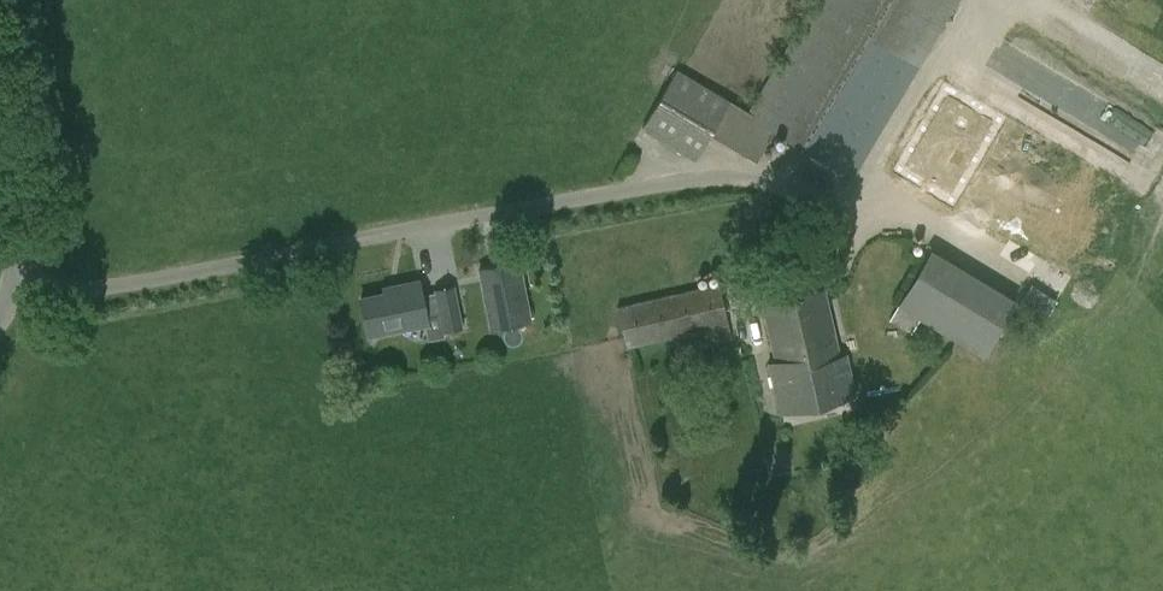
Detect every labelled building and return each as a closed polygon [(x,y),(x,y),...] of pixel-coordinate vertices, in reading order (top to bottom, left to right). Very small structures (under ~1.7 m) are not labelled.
[(959,0),(814,0),(747,112),(677,70),(642,129),(695,162),(710,136),(757,163),(776,132),(853,179),(959,0)] [(1002,119),(947,87),(897,170),(952,202),(1002,119)] [(992,358),(1026,299),(937,247),(894,320),(922,336),(930,322),(992,358)] [(518,261),(479,268),(491,328),(530,320),(518,261)] [(427,324),(427,323),(422,295),(420,283),(398,287),(399,292),(361,299),(368,336),(427,324)] [(630,364),(732,340),(718,284),(618,307),(630,364)] [(434,290),(434,292),(422,295),(427,323),(440,320),(443,333),(463,329),(455,286),(434,290)] [(780,413),(855,395),(846,354),(840,356),(824,290),(762,305),(776,362),(768,364),(780,413)]
